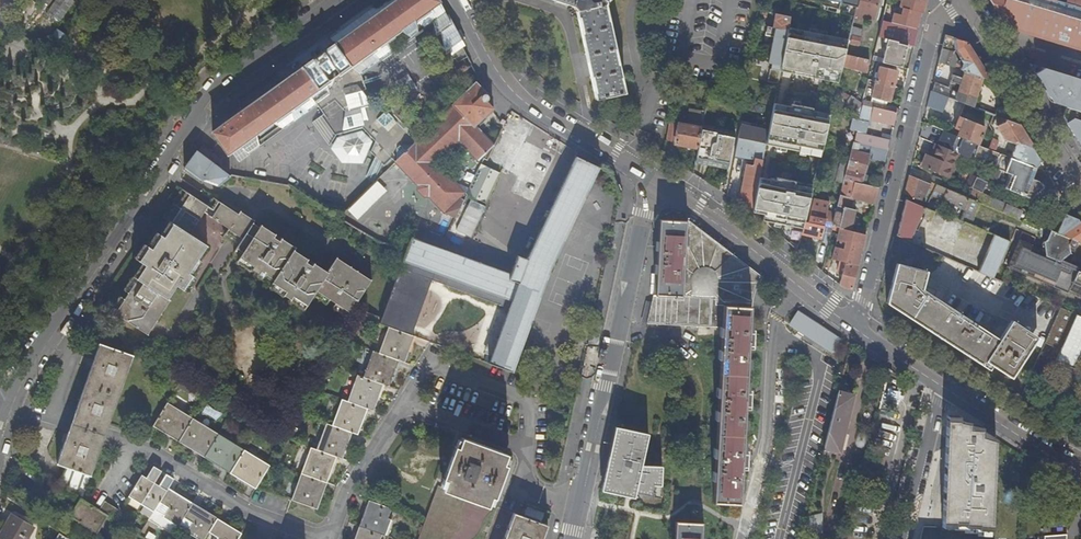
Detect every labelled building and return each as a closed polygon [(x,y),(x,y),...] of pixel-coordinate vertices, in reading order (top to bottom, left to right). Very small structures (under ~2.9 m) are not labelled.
[(61,21),(75,0),(56,0),(48,12),(61,21)] [(343,39),(335,45),(334,44),(322,53),(314,58),(301,68),(302,69),(294,74),(294,73),(242,111),(221,126),(221,127),(213,133),(228,154),(233,151),(239,159),(258,145),(259,143),(258,134),(272,124),(303,102),(307,108),(315,102),(317,106),(324,114),(312,123),(329,147),(334,135),(342,134),(342,137),(364,133),(374,143),(371,154),(375,158),(369,172),(378,181),(396,163),(418,185),(418,190),(424,196),(428,197),(444,213),(456,218),(467,194),(437,163),(459,141),(481,164),(482,164),(484,159),(488,160),(494,146),(475,126),(483,117),(486,118),(493,111),(493,109),(486,101),(489,99),(489,97),(477,74),(467,79),(471,88),(453,105),(454,106),(416,142),(367,91),(361,96),(353,64),(358,60),(359,61),(371,53),(387,63),(417,42),(414,30),(432,17),(458,63),(468,58),(438,0),(397,0),(343,39)] [(550,1),(572,8),(573,7),(577,11),(577,12),(596,101),(625,94),(606,4),(609,0),(548,0),(550,1)] [(840,10),(843,0),(825,0),(823,6),(840,10)] [(855,15),(875,20),(880,0),(859,0),(855,14),(855,15)] [(900,7),(896,6),(892,22),(917,28),(920,12),(923,13),(926,0),(902,0),(900,7)] [(1065,3),(1055,0),(1054,0),(990,0),(1001,19),(1007,28),(1080,50),(1080,7),(1065,3)] [(45,43),(58,22),(42,13),(29,33),(45,43)] [(775,28),(788,31),(788,28),(790,17),(778,15),(775,28)] [(914,46),(919,28),(917,28),(892,22),(883,20),(879,37),(885,39),(899,42),(898,44),(908,45),(909,45),(914,46)] [(772,46),(784,48),(788,31),(775,28),(766,26),(765,32),(772,34),(774,34),(774,37),(772,46)] [(846,55),(849,40),(788,28),(788,31),(784,48),(781,66),(781,67),(792,69),(791,73),(828,81),(829,75),(840,77),(843,66),(846,55)] [(859,46),(863,30),(854,28),(850,44),(859,46)] [(953,49),(953,46),(952,37),(946,35),(938,62),(958,69),(959,64),(957,62),(958,59),(948,56),(951,48),(953,49)] [(956,38),(957,46),(957,49),(963,59),(961,60),(962,63),(965,61),(968,66),(966,71),(966,72),(983,78),(992,81),(967,41),(956,38)] [(903,67),(908,45),(898,44),(899,42),(885,39),(884,42),(887,43),(883,58),(874,56),(873,60),(883,63),(896,66),(903,67)] [(768,63),(781,66),(784,48),(772,46),(768,63)] [(867,72),(869,61),(846,55),(843,66),(867,72)] [(893,86),(897,71),(894,70),(896,66),(883,63),(882,67),(879,66),(875,82),(893,86)] [(1064,106),(1076,110),(1080,95),(1080,91),(1079,91),(1080,85),(1080,83),(1034,69),(1055,104),(1064,106)] [(966,72),(964,71),(962,78),(953,75),(952,77),(938,73),(932,91),(959,101),(973,107),(983,78),(966,72)] [(870,102),(888,106),(893,86),(875,82),(870,102)] [(711,88),(699,86),(698,95),(709,97),(710,94),(711,88)] [(843,101),(859,115),(861,106),(837,89),(836,97),(843,101)] [(959,101),(932,91),(930,100),(955,109),(959,101)] [(894,125),(898,109),(888,106),(870,102),(863,100),(861,106),(859,115),(859,117),(869,119),(894,125)] [(241,162),(317,106),(315,102),(307,108),(303,102),(272,124),(278,128),(259,143),(258,145),(239,159),(241,162)] [(822,150),(831,115),(812,111),(812,108),(791,104),(790,107),(773,104),(768,132),(765,144),(765,145),(811,154),(812,148),(822,150)] [(1018,124),(1007,105),(997,108),(995,115),(1006,119),(1018,124)] [(1062,116),(1080,146),(1080,111),(1076,110),(1064,106),(1063,113),(1062,116)] [(980,145),(986,147),(988,141),(997,144),(999,138),(996,137),(998,133),(985,128),(987,122),(961,112),(953,134),(965,138),(980,145)] [(869,119),(859,117),(855,132),(858,133),(859,130),(866,132),(869,119)] [(1041,160),(1018,124),(1006,119),(1005,121),(997,125),(1005,140),(1014,143),(1008,142),(1006,149),(1013,152),(1011,157),(1035,166),(1037,166),(1039,165),(1040,163),(1041,160)] [(670,122),(667,141),(676,143),(680,124),(670,122)] [(687,147),(699,149),(703,128),(680,124),(676,143),(676,145),(679,145),(679,147),(687,149),(687,147)] [(738,138),(765,144),(768,132),(741,126),(738,138)] [(697,160),(728,166),(735,134),(703,128),(699,149),(697,160)] [(953,134),(945,131),(939,145),(960,154),(969,157),(973,148),(962,144),(965,138),(953,134)] [(888,150),(890,141),(885,140),(858,133),(855,132),(853,141),(888,150)] [(757,160),(762,161),(765,145),(765,144),(738,138),(735,155),(757,160)] [(886,157),(888,150),(853,141),(848,161),(844,179),(862,183),(869,153),(886,157)] [(936,144),(931,157),(934,158),(939,145),(936,144)] [(927,155),(922,167),(947,177),(951,166),(955,168),(960,154),(939,145),(934,158),(931,157),(927,155)] [(1035,166),(1011,157),(986,147),(980,145),(975,160),(996,169),(1001,171),(1011,174),(1045,188),(1046,187),(1043,182),(1041,183),(1039,181),(1033,178),(1037,167),(1035,166)] [(185,169),(187,170),(188,171),(199,179),(218,186),(230,177),(208,160),(212,154),(203,146),(203,147),(198,152),(197,152),(185,169)] [(489,363),(513,372),(550,270),(599,168),(576,156),(527,259),(518,256),(510,274),(472,260),(470,273),(406,250),(405,252),(379,323),(390,327),(412,335),(432,280),(509,308),(489,363)] [(848,161),(842,159),(836,181),(842,183),(844,179),(848,161)] [(745,208),(752,212),(759,178),(762,161),(757,160),(757,161),(755,161),(754,166),(747,165),(740,200),(737,199),(736,202),(745,208)] [(500,172),(481,164),(467,194),(486,203),(500,172)] [(995,184),(1001,171),(996,169),(990,182),(995,184)] [(971,174),(967,186),(972,188),(977,176),(971,174)] [(1047,191),(1045,188),(1011,174),(1005,188),(1033,200),(1041,203),(1047,191)] [(909,175),(905,193),(923,201),(930,184),(909,175)] [(762,220),(790,243),(800,245),(802,234),(806,219),(814,185),(777,178),(776,181),(759,178),(752,212),(754,213),(754,212),(760,214),(763,214),(762,220)] [(874,204),(878,188),(862,183),(844,179),(842,183),(840,195),(852,198),(874,204)] [(936,184),(932,195),(976,213),(980,203),(973,200),(936,184)] [(184,189),(172,207),(176,210),(198,224),(205,212),(206,211),(192,202),(195,197),(184,189)] [(973,200),(980,203),(1002,213),(1006,204),(976,192),(973,200)] [(850,209),(852,198),(840,195),(837,205),(844,207),(850,209)] [(209,207),(195,197),(192,202),(206,211),(205,212),(230,229),(235,232),(246,214),(242,211),(239,214),(219,201),(213,209),(209,207)] [(214,198),(209,207),(213,209),(219,201),(214,198)] [(850,209),(844,207),(841,218),(834,216),(832,226),(833,226),(840,228),(851,231),(866,234),(869,224),(859,222),(861,213),(871,216),(874,204),(852,198),(850,209)] [(993,277),(1009,241),(971,224),(935,209),(934,212),(906,199),(897,235),(918,244),(993,277)] [(471,200),(455,230),(469,238),(486,207),(471,200)] [(176,210),(172,207),(165,217),(169,220),(176,210)] [(809,220),(806,219),(802,234),(813,237),(819,238),(821,239),(824,226),(832,228),(832,226),(834,216),(835,213),(812,207),(809,220)] [(176,210),(169,220),(171,221),(162,235),(153,249),(150,246),(140,261),(144,263),(135,277),(139,279),(116,313),(148,334),(154,326),(149,323),(157,311),(162,314),(172,299),(170,298),(178,286),(177,285),(182,278),(189,282),(194,275),(191,273),(199,259),(209,245),(191,234),(198,224),(176,210)] [(871,216),(861,213),(859,222),(869,224),(871,216)] [(1077,219),(1065,213),(1057,232),(1080,242),(1080,224),(1077,219)] [(235,232),(230,229),(222,241),(236,249),(253,223),(255,220),(246,214),(235,232)] [(761,278),(686,223),(661,222),(658,275),(656,275),(655,296),(657,296),(657,303),(654,304),(647,325),(723,329),(714,503),(740,504),(750,311),(751,306),(753,297),(761,278)] [(253,223),(236,249),(235,251),(241,255),(237,261),(252,270),(250,274),(256,278),(258,274),(272,283),(270,287),(284,296),(282,300),(288,304),(291,300),(305,309),(311,300),(314,295),(328,304),(334,308),(348,317),(372,281),(364,276),(361,281),(348,273),(351,267),(337,258),(328,272),(321,267),(320,267),(317,272),(311,268),(313,266),(306,261),(308,259),(294,250),(296,248),(289,243),(286,248),(279,244),(281,241),(274,237),(276,235),(261,225),(260,227),(253,223)] [(851,231),(840,228),(832,258),(841,261),(837,273),(842,274),(839,284),(843,287),(852,289),(866,234),(851,231)] [(1057,232),(1050,229),(1038,254),(1080,272),(1080,264),(1075,261),(1075,260),(1075,256),(1075,255),(1080,242),(1057,232)] [(153,249),(162,235),(158,232),(149,246),(150,246),(153,249)] [(289,243),(276,235),(274,237),(281,241),(279,244),(286,248),(289,243)] [(470,273),(472,260),(440,248),(411,238),(406,250),(470,273)] [(1030,249),(1034,252),(1037,245),(1032,243),(1023,240),(1021,246),(1030,249)] [(140,261),(150,246),(149,246),(145,243),(136,258),(140,261)] [(1038,254),(1034,252),(1030,249),(1021,246),(1018,254),(1016,253),(1013,259),(1015,260),(1011,268),(1068,292),(1069,291),(1080,297),(1080,272),(1038,254)] [(191,273),(194,275),(195,276),(204,262),(199,259),(191,273)] [(317,272),(320,267),(308,259),(306,261),(313,266),(311,268),(317,272)] [(252,270),(237,261),(235,265),(249,275),(250,274),(252,270)] [(897,263),(893,281),(922,289),(927,271),(897,263)] [(361,281),(364,276),(351,267),(348,273),(361,281)] [(258,274),(256,278),(256,279),(269,288),(270,287),(272,283),(258,274)] [(139,279),(135,277),(112,311),(116,313),(139,279)] [(177,285),(178,286),(185,290),(189,282),(182,278),(177,285)] [(1011,378),(1033,344),(1007,327),(999,339),(922,289),(893,281),(887,303),(904,315),(907,311),(984,361),(982,364),(989,369),(992,365),(1011,378)] [(270,287),(269,288),(267,291),(281,301),(282,300),(284,296),(270,287)] [(314,295),(311,300),(325,309),(328,304),(314,295)] [(291,300),(288,304),(288,305),(302,314),(305,309),(291,300)] [(1060,307),(1045,343),(1061,350),(1056,360),(1074,368),(1080,353),(1080,316),(1060,307)] [(348,317),(334,308),(331,312),(345,321),(348,317)] [(149,323),(154,326),(162,314),(157,311),(149,323)] [(1007,327),(1033,344),(1037,337),(1011,320),(1007,327)] [(416,336),(412,335),(390,327),(379,353),(400,361),(406,363),(416,336)] [(68,467),(57,484),(81,499),(83,500),(134,355),(101,344),(95,361),(98,363),(95,369),(92,368),(58,464),(68,467)] [(390,387),(400,361),(379,353),(374,351),(364,377),(384,385),(390,387)] [(374,411),(384,385),(364,377),(358,375),(348,402),(368,409),(374,411)] [(842,394),(838,393),(825,446),(838,449),(848,409),(850,408),(852,406),(853,403),(853,400),(853,398),(851,396),(850,395),(850,393),(849,391),(847,390),(845,390),(844,391),(842,392),(842,394)] [(368,409),(348,402),(342,399),(332,425),(352,432),(358,435),(368,409)] [(179,441),(193,418),(168,402),(154,425),(161,430),(164,426),(170,430),(167,434),(179,441)] [(960,420),(948,414),(941,533),(996,537),(998,440),(965,423),(960,420)] [(205,457),(219,434),(193,418),(179,441),(187,446),(190,442),(196,446),(193,450),(205,457)] [(352,432),(332,425),(327,423),(317,450),(336,457),(342,459),(352,432)] [(648,434),(615,426),(601,490),(633,497),(635,492),(655,498),(657,486),(662,487),(661,466),(642,465),(648,434)] [(230,473),(245,450),(219,434),(205,457),(213,462),(215,458),(222,461),(219,466),(230,473)] [(462,437),(458,446),(455,444),(439,486),(443,487),(442,491),(488,507),(489,504),(492,506),(507,466),(504,464),(508,455),(462,437)] [(187,446),(193,450),(196,446),(190,442),(187,446)] [(336,457),(317,450),(310,447),(301,474),(327,483),(336,457)] [(248,478),(245,482),(256,489),(270,466),(245,450),(230,473),(239,478),(241,474),(248,478)] [(213,462),(219,466),(222,461),(215,458),(213,462)] [(154,512),(160,502),(168,488),(174,478),(167,473),(159,486),(154,483),(162,471),(155,466),(147,479),(142,476),(130,497),(154,512)] [(239,478),(245,482),(248,478),(241,474),(239,478)] [(327,483),(301,474),(291,500),(317,509),(327,483)] [(513,514),(492,506),(489,504),(488,507),(442,491),(443,487),(439,486),(437,485),(417,538),(504,538),(513,514)] [(168,488),(160,502),(169,508),(163,517),(178,527),(193,503),(168,488)] [(109,516),(100,510),(83,500),(81,499),(71,515),(79,520),(76,526),(95,538),(109,516)] [(359,526),(381,534),(384,536),(390,519),(387,518),(391,508),(369,500),(359,526)] [(109,516),(115,520),(120,512),(105,502),(100,510),(109,516)] [(178,527),(198,538),(205,538),(209,533),(217,519),(193,503),(178,527)] [(504,538),(542,538),(547,526),(513,514),(504,538)] [(822,531),(822,514),(808,514),(808,530),(822,531)] [(1,538),(27,538),(34,528),(11,515),(0,533),(0,538),(1,538)] [(68,520),(76,526),(79,520),(71,515),(68,520)] [(209,533),(217,538),(238,538),(242,534),(217,519),(209,533)] [(702,524),(676,522),(675,538),(702,538),(702,524)] [(381,534),(359,526),(355,538),(380,538),(381,534)]
